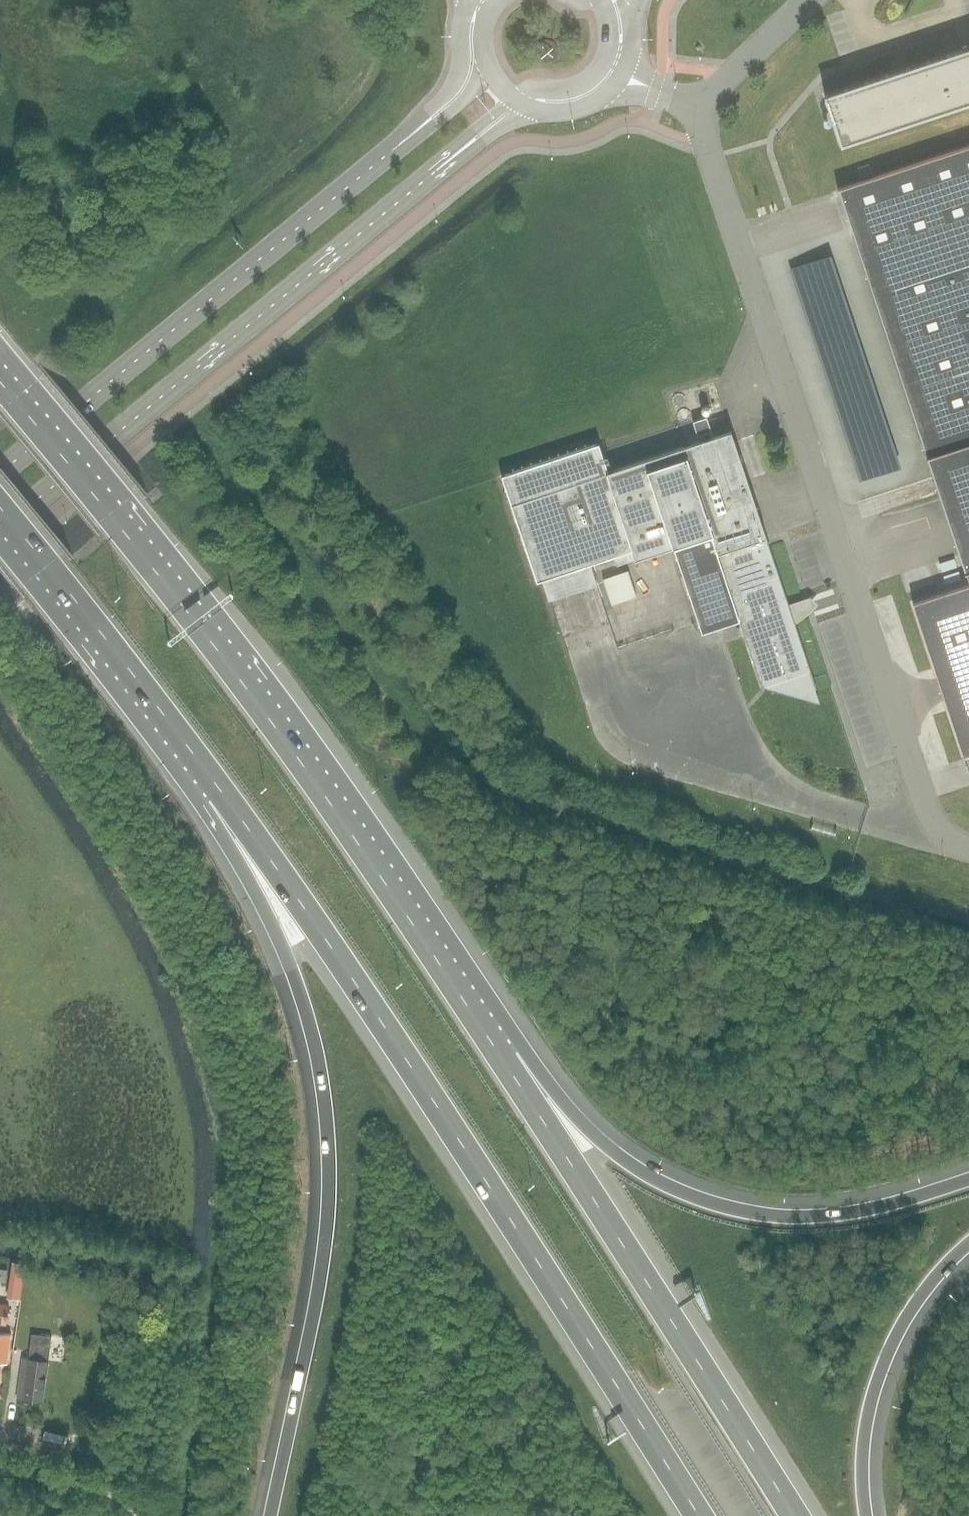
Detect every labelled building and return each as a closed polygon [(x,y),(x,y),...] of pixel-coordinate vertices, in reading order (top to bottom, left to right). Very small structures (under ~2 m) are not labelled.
[(825,95),(841,144),(968,102),(968,47),(825,95)] [(941,125),(950,152),(838,189),(968,585),(913,603),(964,758),(968,756),(968,116),(941,125)] [(832,249),(790,264),(863,478),(901,465),(832,249)] [(600,443),(503,475),(538,581),(542,580),(548,596),(549,596),(547,591),(548,590),(595,575),(596,580),(597,580),(592,564),(632,550),(636,560),(674,547),(702,633),(724,626),(722,618),(738,613),(740,621),(746,619),(751,635),(745,637),(763,689),(764,688),(764,687),(793,677),(810,671),(816,689),(817,688),(796,623),(789,604),(732,431),(714,437),(708,418),(707,416),(693,420),(694,423),(700,441),(609,471),(602,448),(600,443)] [(627,567),(603,576),(612,601),(636,592),(627,567)] [(20,1299),(22,1284),(9,1282),(7,1297),(20,1299)] [(9,1304),(0,1302),(0,1324),(7,1325),(9,1304)] [(17,1331),(19,1318),(12,1317),(10,1330),(17,1331)] [(41,1404),(47,1361),(51,1337),(33,1334),(29,1358),(22,1357),(16,1400),(41,1404)]
